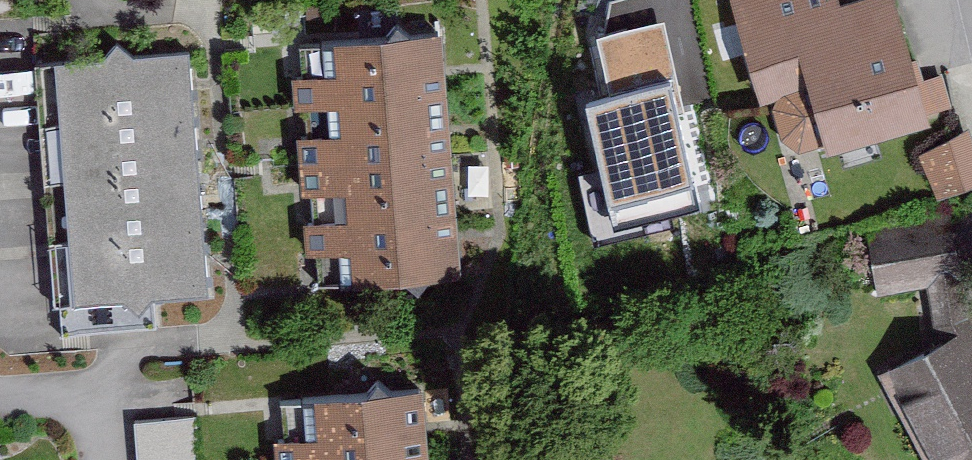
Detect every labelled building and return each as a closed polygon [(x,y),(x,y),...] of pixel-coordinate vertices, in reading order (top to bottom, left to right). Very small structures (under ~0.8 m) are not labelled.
[(767,110),(779,107),(794,158),(837,145),(842,159),(939,130),(935,117),(951,112),(941,81),(924,86),(899,0),(863,0),(841,6),(839,0),(734,0),(767,110)] [(599,39),(608,101),(588,104),(598,174),(586,176),(592,216),(698,201),(673,28),(599,39)] [(456,288),(444,41),(331,46),(333,81),(300,83),(301,112),(334,110),(336,142),(306,144),(309,200),(341,198),(343,227),(309,229),(310,262),(346,260),(348,293),(456,288)] [(208,298),(187,59),(57,71),(78,309),(208,298)] [(969,139),(918,160),(925,177),(902,186),(914,215),(971,191),(971,146),(969,139)] [(928,356),(884,379),(927,459),(971,459),(971,331),(971,330),(962,230),(872,239),(878,298),(923,294),(928,356)] [(434,402),(313,408),(315,445),(279,447),(280,459),(437,459),(434,402)] [(190,422),(130,428),(133,459),(194,459),(190,422)]
